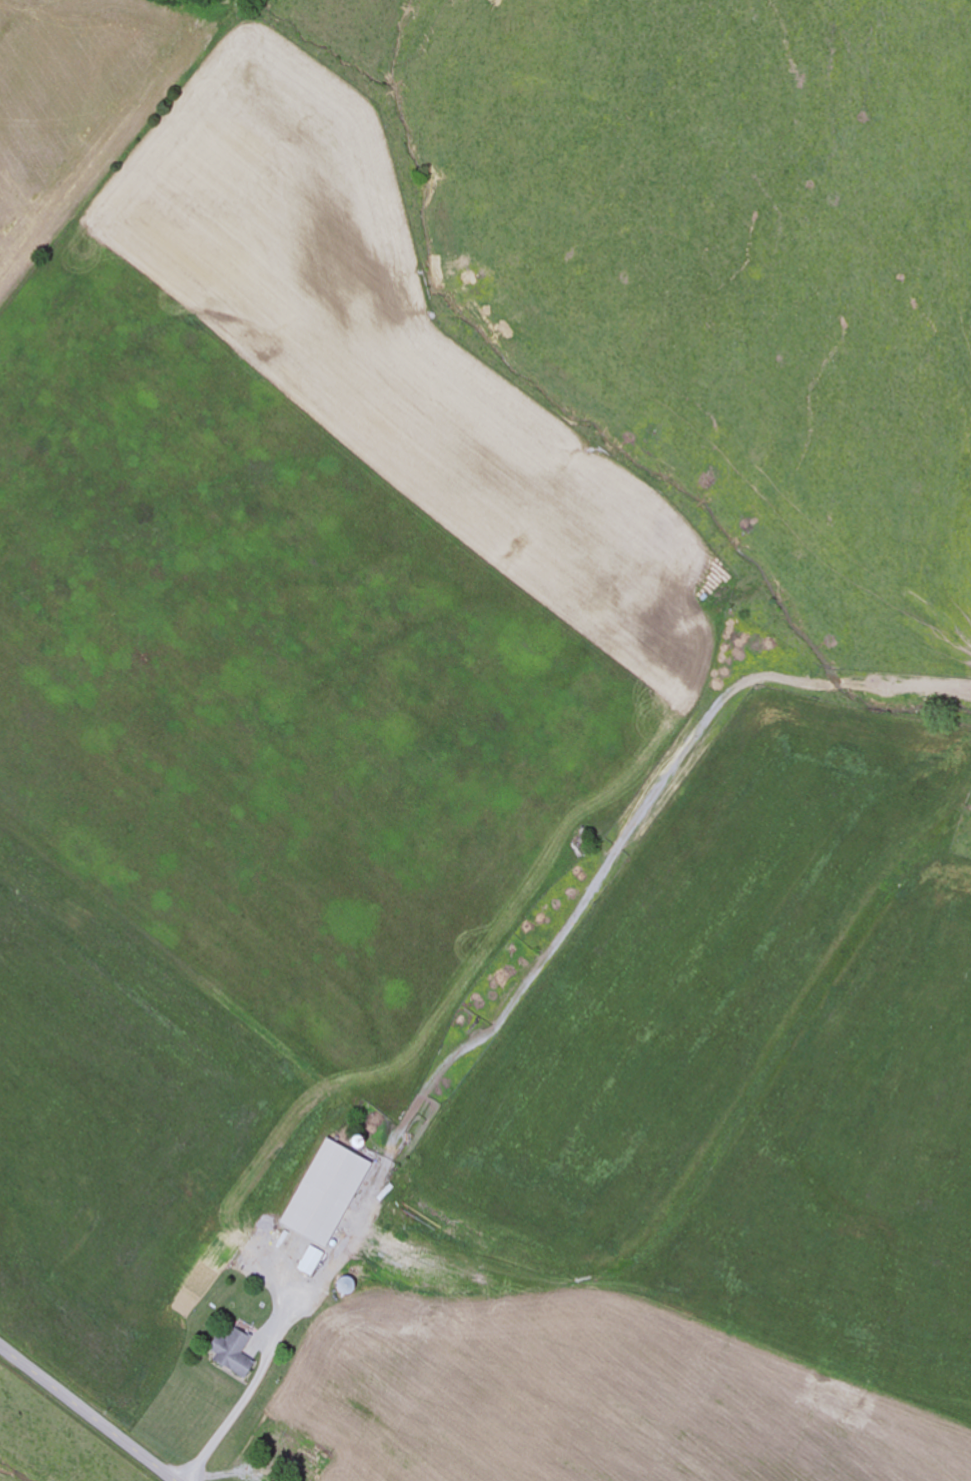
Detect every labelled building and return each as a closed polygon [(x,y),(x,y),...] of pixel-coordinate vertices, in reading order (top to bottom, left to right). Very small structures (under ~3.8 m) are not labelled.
[(277,1227),(323,1250),(331,1233),(337,1236),(371,1165),(319,1140),(277,1227)] [(326,1256),(310,1247),(296,1270),(312,1280),(326,1256)] [(255,1363),(241,1356),(250,1338),(231,1328),(223,1343),(212,1338),(205,1352),(215,1357),(211,1364),(246,1382),(255,1363)]
